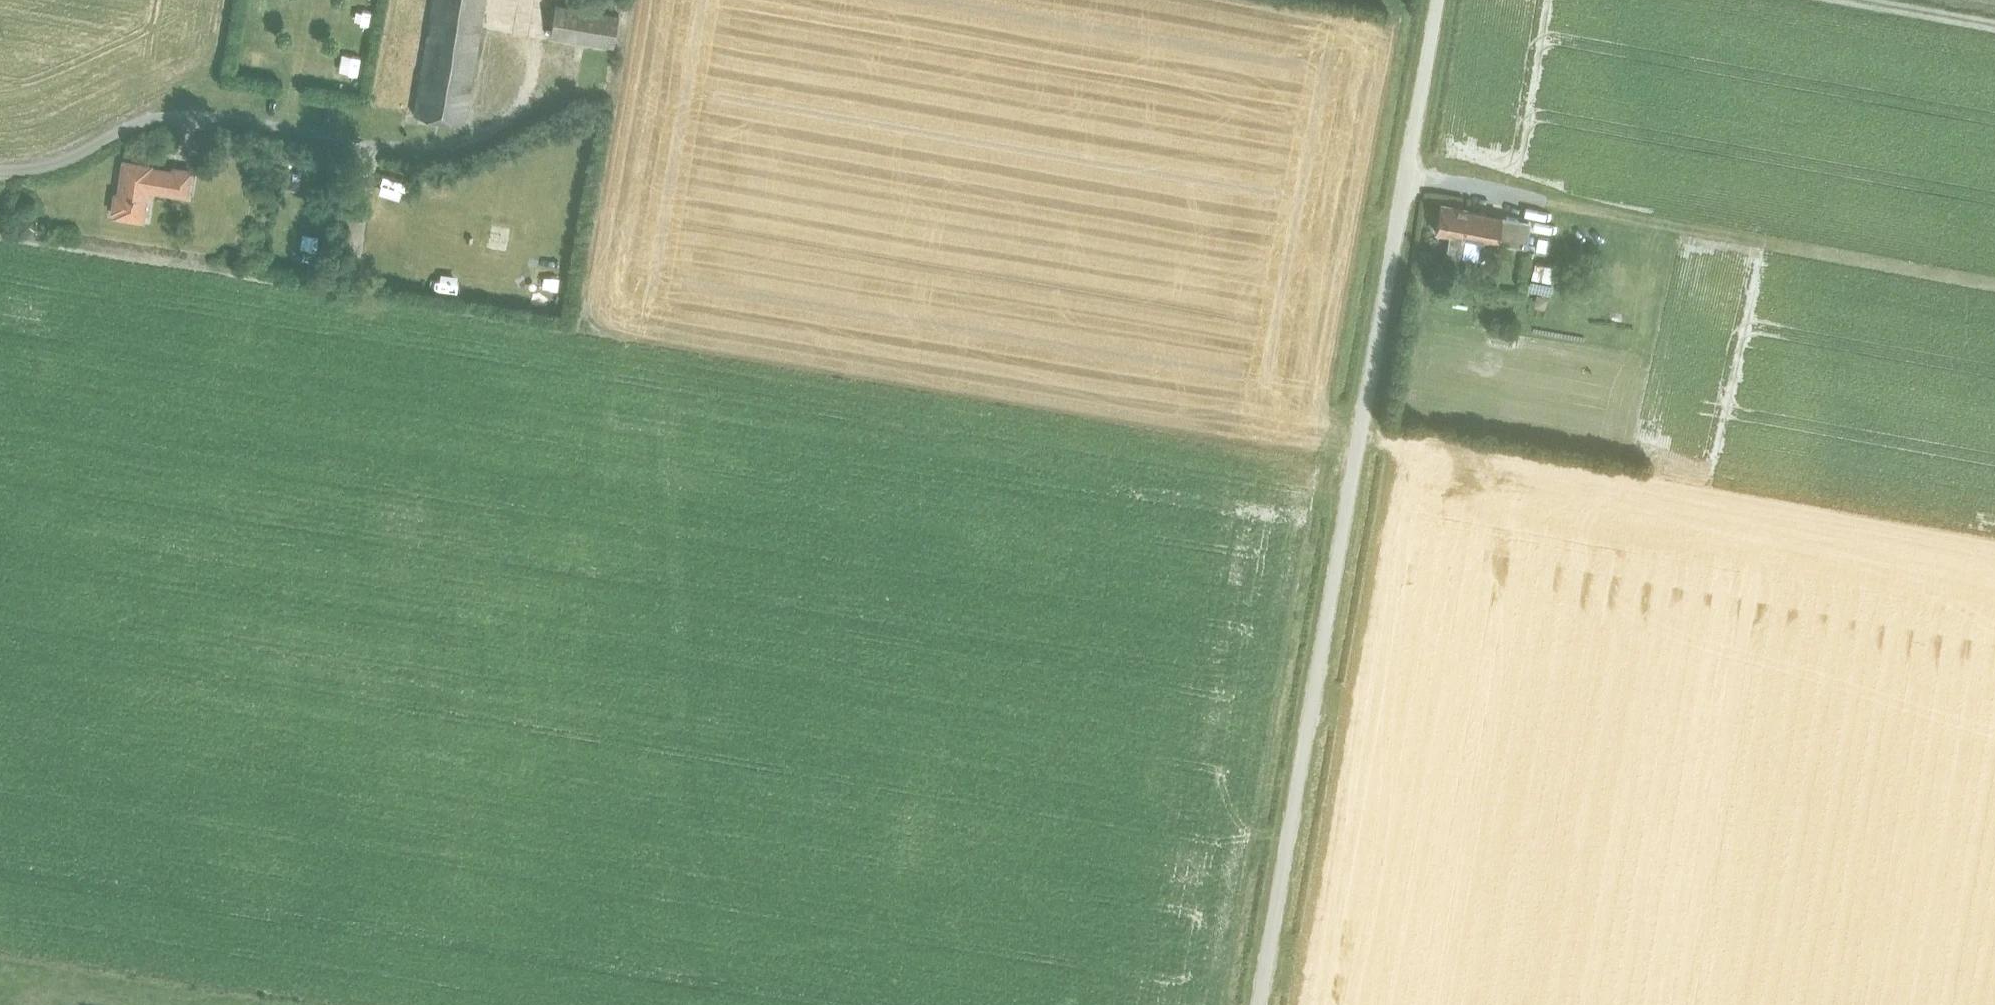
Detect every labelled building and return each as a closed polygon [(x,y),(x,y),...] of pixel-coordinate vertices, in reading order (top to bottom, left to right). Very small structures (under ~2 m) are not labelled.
[(414,113),(464,122),(484,0),(433,0),(414,113)] [(618,13),(555,2),(550,34),(613,45),(618,13)] [(115,193),(113,209),(116,210),(115,214),(142,218),(147,187),(187,193),(190,169),(174,167),(174,170),(150,167),(150,165),(123,161),(118,194),(115,193)] [(1449,265),(1469,269),(1470,263),(1466,262),(1467,257),(1476,259),(1480,237),(1525,246),(1530,221),(1465,209),(1466,207),(1440,203),(1435,230),(1449,233),(1445,253),(1451,254),(1449,265)] [(1538,237),(1536,248),(1545,250),(1547,239),(1538,237)]
